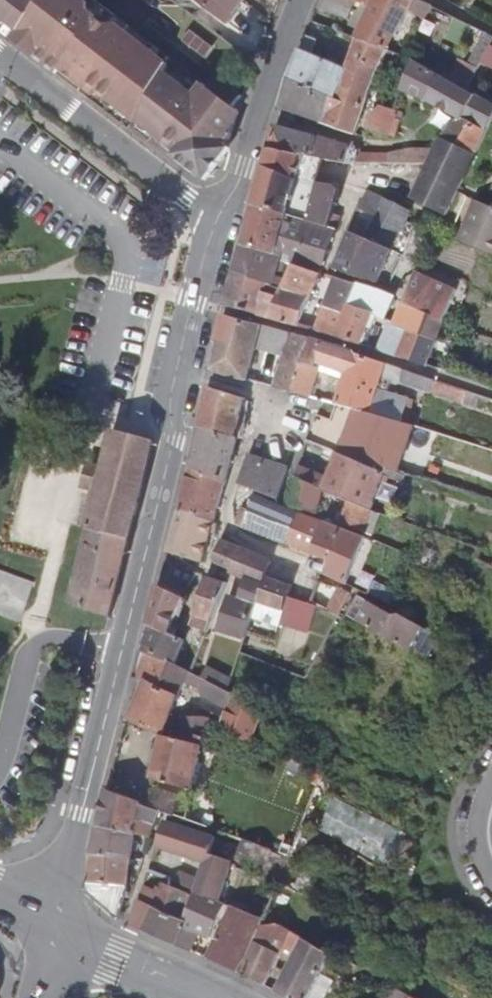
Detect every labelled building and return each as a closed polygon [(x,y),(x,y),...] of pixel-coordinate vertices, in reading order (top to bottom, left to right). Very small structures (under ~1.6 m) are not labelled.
[(95,0),(0,0),(0,30),(58,75),(64,67),(82,83),(111,108),(120,110),(137,123),(162,74),(168,63),(124,30),(128,25),(95,0)] [(228,21),(245,0),(200,0),(228,21)] [(320,9),(349,20),(357,1),(354,0),(324,0),(320,9)] [(358,40),(390,52),(411,12),(426,20),(434,6),(420,0),(374,0),(371,7),(357,40),(358,40)] [(450,81),(467,91),(491,46),(491,36),(487,33),(468,68),(460,63),(450,81)] [(297,59),(281,108),(356,136),(380,69),(390,52),(358,40),(347,70),(313,55),(318,41),(308,36),(297,59)] [(414,60),(403,93),(429,103),(459,119),(440,140),(477,157),(491,125),(491,104),(478,96),(476,97),(467,91),(450,81),(420,62),(414,60)] [(394,62),(388,75),(399,80),(405,67),(394,62)] [(64,67),(58,75),(78,90),(82,83),(64,67)] [(198,101),(162,74),(137,123),(150,133),(153,131),(177,149),(204,170),(213,176),(227,160),(241,112),(211,88),(209,86),(198,101)] [(219,77),(211,88),(241,112),(245,97),(219,77)] [(372,117),(368,130),(396,139),(403,120),(398,118),(401,112),(396,111),(383,107),(372,117)] [(276,128),(269,151),(303,159),(303,158),(346,165),(352,147),(276,128)] [(450,217),(459,195),(477,157),(440,140),(433,156),(428,166),(411,199),(450,217)] [(199,175),(204,170),(177,149),(172,156),(199,175)] [(269,151),(254,208),(330,228),(341,192),(338,188),(299,183),(295,181),(303,159),(269,151)] [(359,154),(355,165),(389,166),(390,155),(359,154)] [(390,155),(389,166),(428,166),(433,156),(390,155)] [(393,252),(413,213),(370,192),(360,210),(364,213),(375,217),(371,224),(361,219),(354,235),(393,252)] [(458,243),(491,256),(491,208),(476,202),(458,243)] [(330,228),(254,208),(242,248),(267,255),(267,257),(284,263),(299,267),(323,275),(338,231),(330,228)] [(375,217),(364,213),(361,219),(371,224),(375,217)] [(453,232),(429,221),(425,230),(428,231),(450,239),(453,232)] [(425,230),(417,226),(413,234),(424,240),(428,231),(425,230)] [(350,233),(349,235),(334,270),(380,284),(393,252),(354,235),(350,233)] [(267,255),(242,248),(235,274),(270,285),(286,290),(291,282),(279,277),(284,263),(267,257),(267,255)] [(299,328),(323,275),(299,267),(291,282),(286,290),(281,300),(271,320),(299,328)] [(225,308),(271,320),(281,300),(267,296),(270,285),(235,274),(225,308)] [(358,286),(336,279),(325,307),(329,309),(319,333),(336,339),(350,305),(358,286)] [(385,294),(358,286),(350,305),(375,316),(383,299),(385,294)] [(405,309),(416,313),(409,329),(440,339),(453,302),(414,286),(405,309)] [(350,305),(336,339),(362,347),(375,316),(350,305)] [(219,342),(212,372),(248,381),(257,350),(263,325),(224,314),(216,340),(219,342)] [(375,316),(362,347),(371,349),(383,319),(375,316)] [(293,334),(263,325),(257,350),(283,358),(293,334)] [(429,368),(430,366),(434,357),(440,339),(409,329),(403,343),(385,337),(378,352),(429,368)] [(274,388),(292,392),(312,338),(293,334),(283,358),(274,388)] [(312,338),(292,392),(312,397),(320,371),(316,370),(317,365),(347,375),(337,404),(397,419),(403,421),(410,399),(380,389),(383,378),(402,385),(407,371),(326,342),(312,338)] [(434,357),(430,366),(456,375),(459,366),(434,357)] [(478,409),(481,397),(407,371),(402,385),(478,409)] [(208,388),(199,428),(239,439),(239,437),(243,439),(252,404),(246,402),(247,400),(208,388)] [(403,421),(410,424),(418,402),(410,399),(403,421)] [(397,419),(337,404),(330,424),(351,427),(340,454),(387,473),(389,468),(395,454),(379,447),(383,438),(391,440),(397,419)] [(199,428),(190,468),(228,483),(231,469),(235,457),(239,439),(199,428)] [(91,463),(89,467),(83,489),(96,492),(86,531),(88,532),(70,603),(96,613),(109,618),(111,619),(146,481),(157,443),(140,438),(113,431),(103,466),(91,463)] [(374,509),(376,510),(387,473),(340,454),(330,476),(301,463),(295,479),(325,490),(349,499),(374,509)] [(249,456),(247,461),(243,474),(240,486),(258,492),(280,499),(287,476),(289,469),(249,456)] [(179,510),(216,523),(228,483),(190,468),(179,510)] [(409,475),(393,470),(390,477),(406,483),(409,475)] [(319,514),(325,490),(295,479),(288,503),(319,514)] [(280,499),(258,492),(256,497),(278,505),(280,499)] [(246,528),(315,555),(326,524),(278,505),(256,497),(251,511),(246,528)] [(340,524),(366,533),(374,509),(349,499),(340,524)] [(243,508),(238,520),(236,525),(246,528),(251,511),(243,508)] [(179,510),(167,552),(204,564),(216,523),(179,510)] [(327,576),(347,585),(366,539),(364,538),(326,524),(315,555),(331,561),(327,576)] [(231,571),(241,547),(223,539),(214,559),(221,567),(231,571)] [(259,603),(268,577),(273,560),(257,553),(241,547),(231,571),(229,573),(247,580),(241,602),(231,598),(221,631),(246,640),(250,630),(259,603)] [(159,585),(144,652),(178,668),(188,640),(172,634),(198,574),(167,563),(159,585)] [(0,569),(0,615),(21,622),(35,581),(0,569)] [(228,583),(216,579),(210,577),(193,627),(209,633),(228,583)] [(293,585),(268,577),(259,603),(285,613),(289,597),(290,595),(293,585)] [(342,611),(351,593),(339,588),(333,599),(328,610),(339,616),(342,611)] [(317,606),(289,597),(285,613),(282,624),(310,632),(317,606)] [(369,602),(359,621),(412,651),(429,661),(442,638),(424,628),(400,614),(395,616),(369,602)] [(145,681),(131,721),(162,736),(165,737),(186,682),(196,687),(207,689),(209,682),(202,679),(192,675),(178,668),(144,652),(138,678),(145,681)] [(209,682),(230,692),(234,677),(209,664),(202,679),(209,682)] [(204,696),(231,709),(237,696),(230,692),(209,682),(207,689),(204,696)] [(224,727),(251,741),(265,710),(237,696),(231,709),(224,727)] [(165,737),(162,736),(153,779),(194,790),(212,722),(213,719),(183,718),(176,740),(165,737)] [(158,789),(151,808),(162,812),(177,818),(184,799),(158,789)] [(142,802),(109,790),(99,827),(138,835),(152,838),(162,812),(151,808),(141,805),(142,802)] [(391,862),(406,828),(335,797),(320,830),(391,862)] [(197,892),(222,903),(232,869),(210,861),(217,837),(189,829),(167,823),(159,847),(206,863),(201,880),(181,873),(177,883),(197,892)] [(138,835),(99,827),(92,854),(134,858),(135,858),(138,835)] [(266,869),(271,852),(246,843),(240,861),(266,869)] [(285,882),(302,893),(308,880),(295,875),(300,864),(288,858),(271,852),(266,869),(264,879),(267,880),(284,885),(285,882)] [(89,896),(122,921),(129,887),(134,858),(92,854),(89,883),(91,883),(89,896)] [(290,922),(302,893),(285,882),(284,885),(270,911),(278,915),(290,922)] [(145,886),(140,900),(155,906),(182,918),(190,894),(162,884),(159,891),(145,886)] [(155,906),(145,931),(193,952),(201,934),(211,939),(213,936),(227,905),(222,903),(197,892),(186,921),(182,918),(155,906)] [(136,907),(131,925),(145,931),(155,906),(140,900),(136,907)] [(210,960),(239,972),(262,918),(252,914),(234,908),(210,960)] [(245,974),(268,986),(293,932),(280,925),(265,927),(245,974)] [(323,974),(332,956),(305,940),(278,991),(290,997),(311,997),(323,974)] [(335,981),(323,974),(311,997),(327,997),(335,981)] [(414,997),(399,988),(394,997),(413,997),(414,997)]
